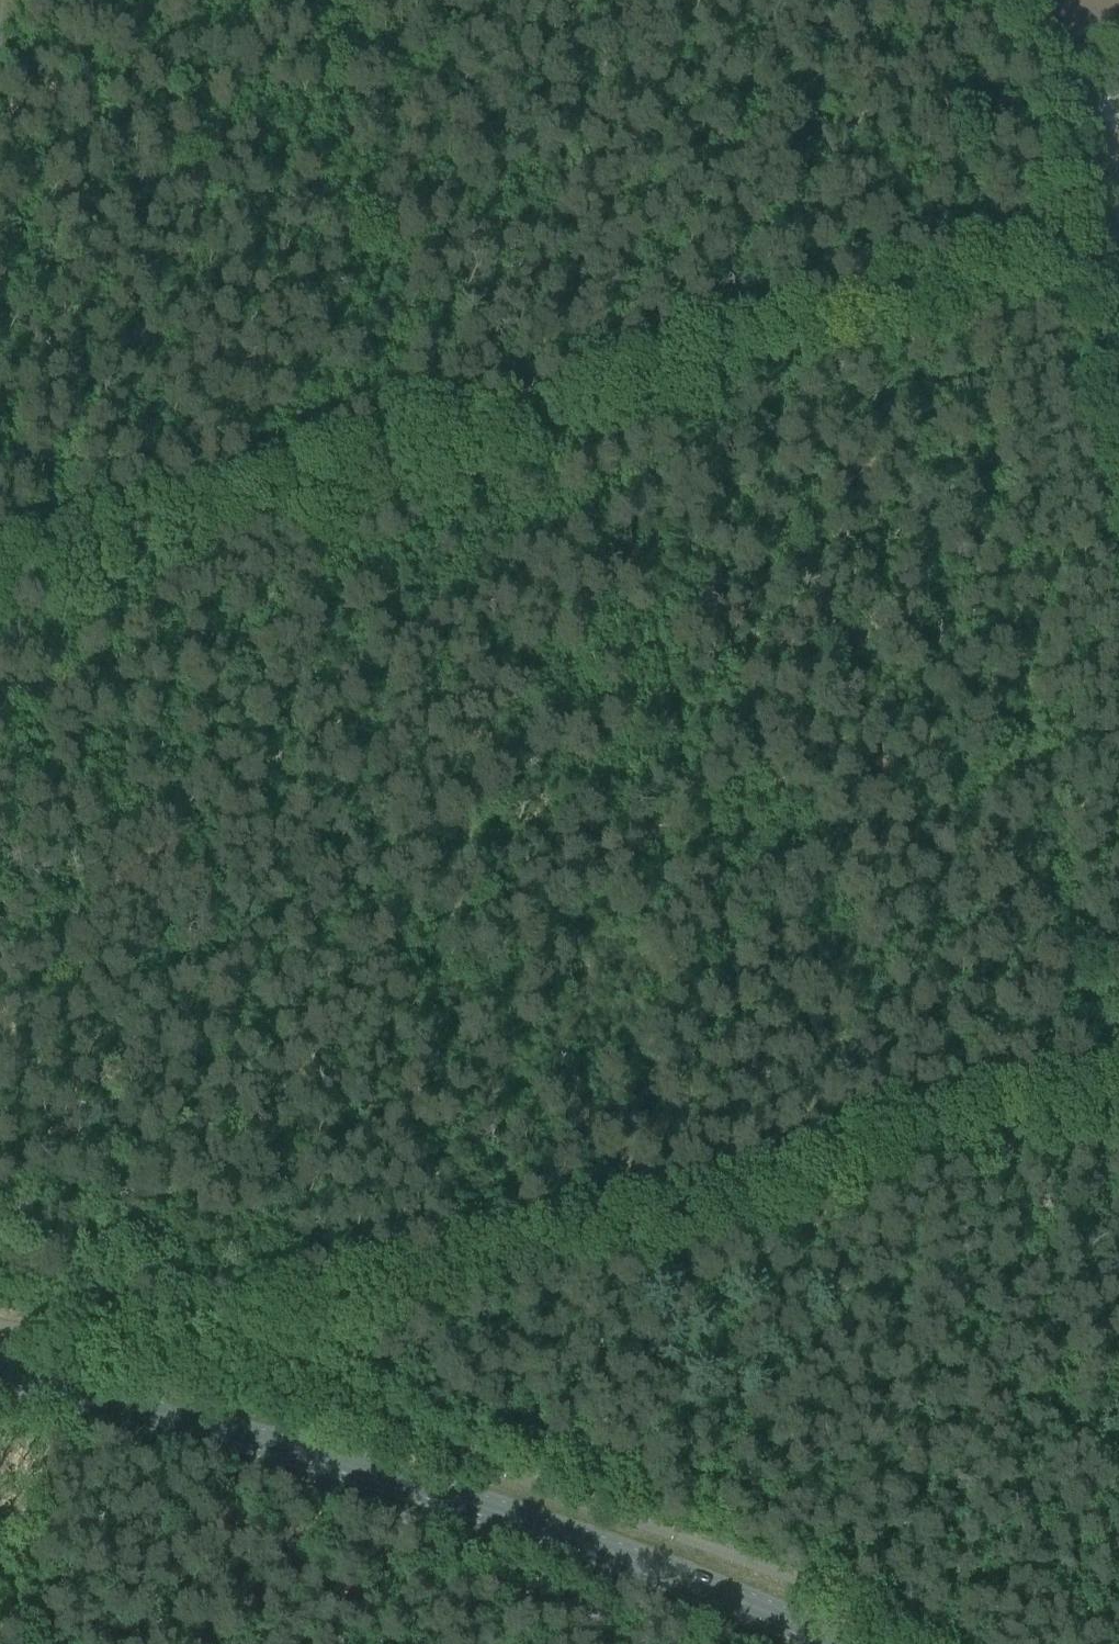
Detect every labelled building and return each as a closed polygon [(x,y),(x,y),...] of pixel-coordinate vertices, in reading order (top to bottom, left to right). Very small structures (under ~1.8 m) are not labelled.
[(1103,135),(1118,132),(1118,131),(1111,98),(1090,102),(1101,150),(1106,148),(1103,135)] [(1103,135),(1106,148),(1118,145),(1118,132),(1103,135)] [(1106,148),(1109,159),(1118,156),(1118,145),(1106,148)]
